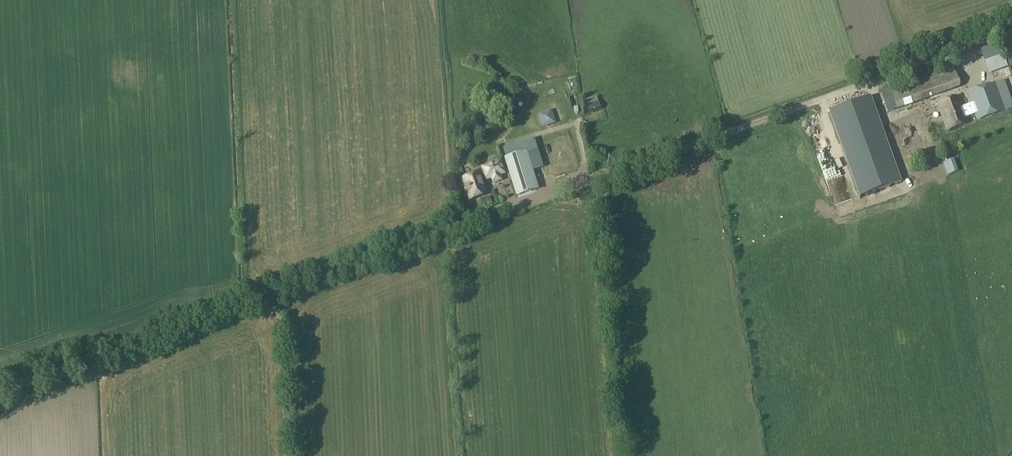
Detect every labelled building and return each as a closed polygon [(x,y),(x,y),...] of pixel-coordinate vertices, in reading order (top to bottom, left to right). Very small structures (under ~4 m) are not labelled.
[(960,87),(953,66),(889,89),(897,110),(960,87)] [(999,81),(968,93),(978,121),(1010,111),(999,81)] [(899,174),(877,117),(869,96),(857,100),(829,111),(861,197),(902,182),(899,174)] [(938,104),(947,131),(968,123),(965,117),(975,114),(971,104),(962,107),(958,97),(938,104)] [(539,135),(555,132),(552,116),(536,119),(539,135)] [(526,153),(513,157),(510,146),(502,148),(517,195),(537,190),(526,153)] [(957,169),(954,160),(943,163),(947,176),(955,173),(958,172),(957,169)] [(487,195),(479,173),(460,179),(468,202),(487,195)]
